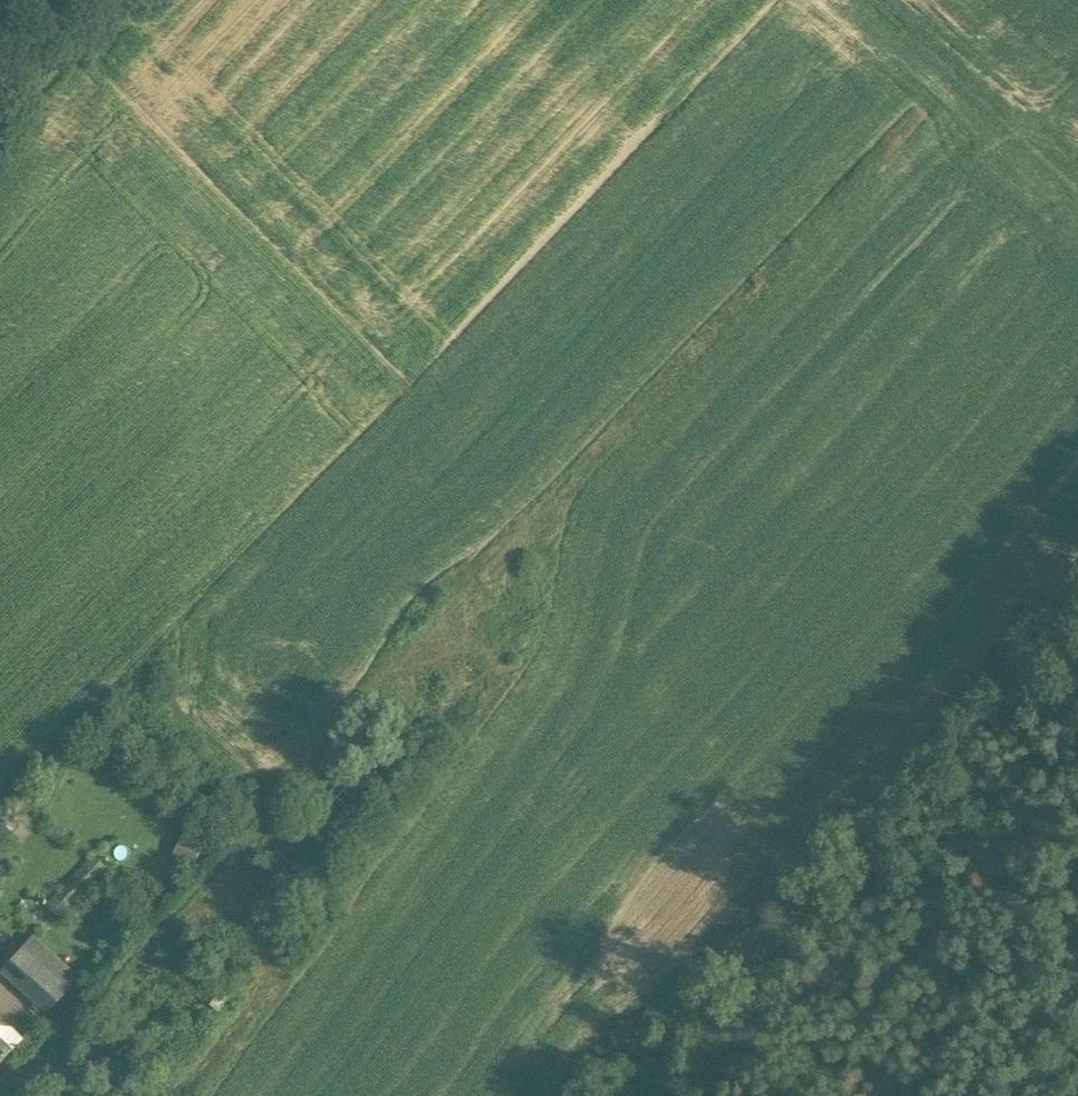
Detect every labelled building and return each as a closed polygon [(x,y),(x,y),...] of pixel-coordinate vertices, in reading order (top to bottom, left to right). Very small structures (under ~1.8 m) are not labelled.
[(172,852),(193,858),(200,836),(179,830),(172,852)] [(94,854),(76,872),(90,885),(108,867),(94,854)] [(76,872),(49,902),(62,915),(90,885),(76,872)] [(34,934),(23,945),(36,957),(70,987),(80,976),(34,934)] [(36,957),(23,945),(1,969),(14,980),(36,957)] [(36,957),(14,980),(47,1012),(70,987),(36,957)] [(15,1047),(3,1035),(0,1039),(0,1062),(15,1047)]
